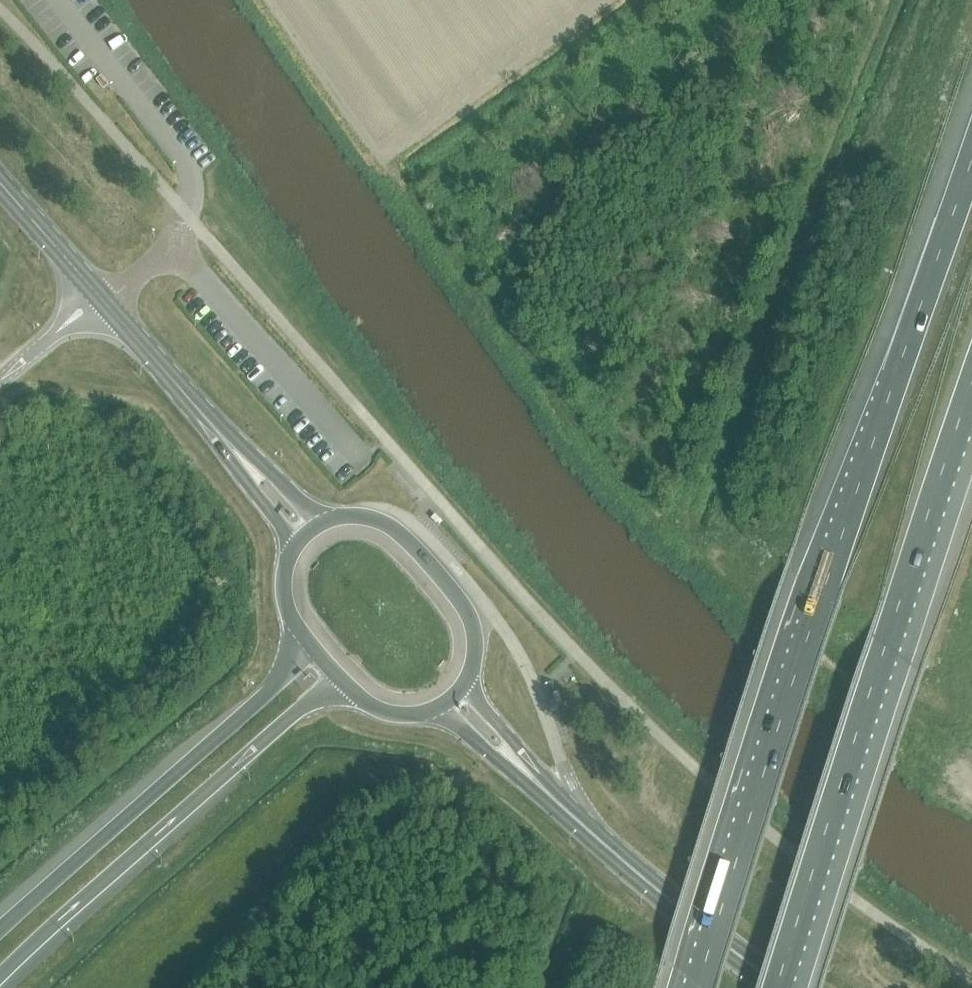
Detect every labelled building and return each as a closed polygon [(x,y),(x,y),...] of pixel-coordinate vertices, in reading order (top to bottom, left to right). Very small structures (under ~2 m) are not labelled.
[(827,972),(828,971),(828,970),(828,969),(827,968),(777,931),(776,931),(775,931),(774,931),(773,932),(773,933),(773,934),(773,935),(774,935),(824,973),(825,973),(826,973),(827,972)]
